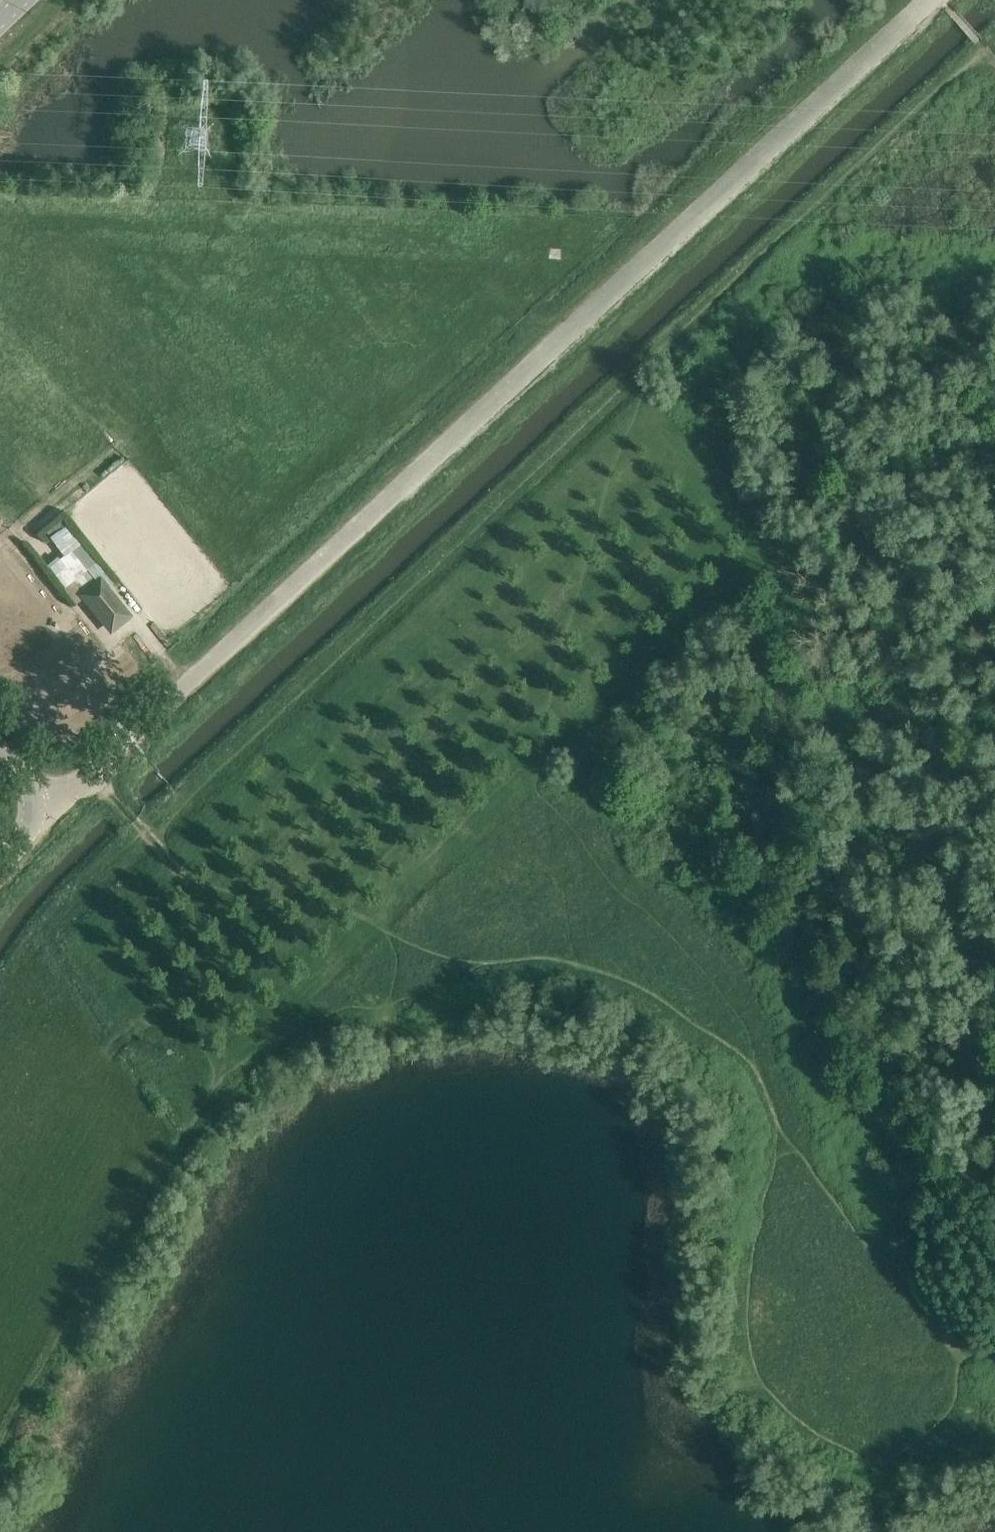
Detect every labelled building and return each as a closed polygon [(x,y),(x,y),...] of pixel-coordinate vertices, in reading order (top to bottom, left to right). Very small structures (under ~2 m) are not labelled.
[(63,586),(80,572),(66,553),(77,544),(63,527),(49,538),(62,554),(47,566),(63,586)] [(111,627),(124,616),(99,585),(86,595),(111,627)]
